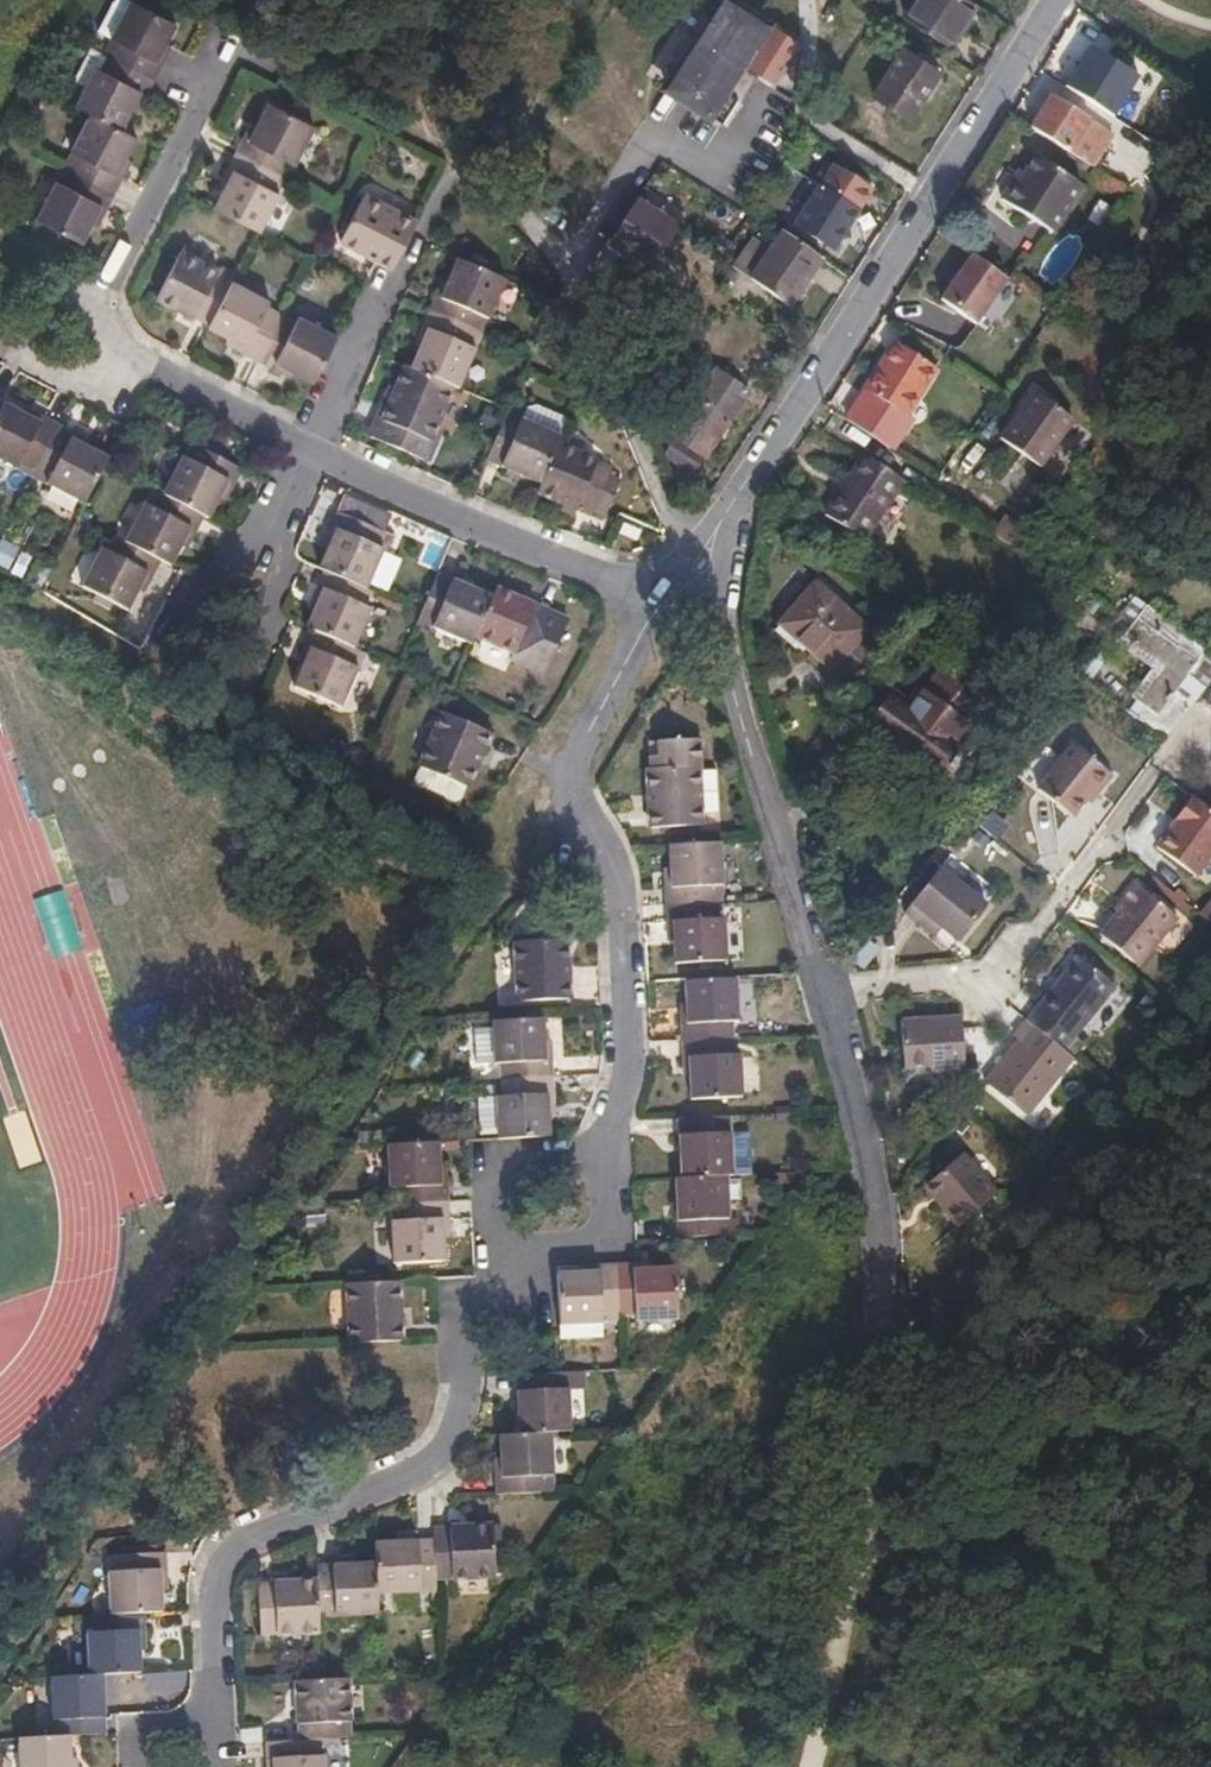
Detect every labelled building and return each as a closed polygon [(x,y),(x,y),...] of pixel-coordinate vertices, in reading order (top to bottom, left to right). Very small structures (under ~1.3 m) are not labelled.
[(131,4),(124,0),(116,0),(114,0),(97,35),(112,43),(131,4)] [(966,0),(915,0),(903,18),(951,49),(978,8),(966,0)] [(109,60),(155,85),(163,69),(156,65),(177,28),(131,4),(112,43),(117,45),(109,60)] [(709,115),(763,28),(724,4),(670,90),(709,115)] [(1129,52),(1094,31),(1064,80),(1098,103),(1129,52)] [(799,49),(774,33),(751,69),(776,85),(799,49)] [(101,74),(109,60),(91,51),(73,84),(85,91),(96,71),(101,74)] [(903,52),(873,97),(910,122),(941,76),(903,52)] [(142,95),(148,98),(155,85),(109,60),(101,74),(96,71),(85,91),(76,109),(92,118),(121,133),(142,95)] [(1029,129),(1092,168),(1103,149),(1096,144),(1104,130),(1091,122),(1050,97),(1029,129)] [(244,142),(236,157),(281,181),(290,165),(295,168),(314,131),(269,106),(249,145),(244,142)] [(69,173),(115,198),(123,183),(117,180),(137,142),(121,133),(92,118),(72,156),(77,158),(69,173)] [(1096,144),(1103,149),(1112,135),(1104,130),(1096,144)] [(281,181),(236,157),(229,171),(235,175),(215,213),(259,236),(279,197),(274,195),(281,181)] [(861,210),(874,189),(835,165),(822,185),(861,210)] [(975,214),(995,228),(1002,232),(999,238),(1019,250),(1052,197),(1005,168),(975,214)] [(107,212),(115,198),(69,173),(61,188),(55,185),(36,221),(81,246),(101,208),(107,212)] [(794,229),(833,254),(861,210),(822,185),(794,229)] [(340,244),(378,265),(392,273),(417,227),(364,198),(340,244)] [(1002,232),(995,228),(991,233),(999,238),(1002,232)] [(822,261),(785,234),(763,264),(749,254),(736,270),(764,291),(791,310),(812,282),(809,280),(822,261)] [(157,301),(210,328),(232,286),(234,284),(180,256),(157,301)] [(1007,279),(972,256),(961,272),(952,285),(941,302),(976,326),(1007,279)] [(507,283),(459,262),(442,303),(437,301),(430,317),(477,336),(484,322),(489,324),(507,283)] [(961,272),(957,269),(948,283),(952,285),(961,272)] [(210,328),(208,331),(246,350),(243,356),(257,364),(282,318),(267,310),(270,305),(232,286),(210,328)] [(477,336),(430,317),(424,332),(429,334),(412,373),(455,391),(459,393),(475,355),(470,353),(477,336)] [(276,365),(315,385),(338,341),(299,321),(296,325),(282,318),(257,364),(273,372),(276,365)] [(893,345),(844,420),(889,449),(907,420),(899,414),(929,368),(893,345)] [(412,373),(405,371),(382,426),(377,424),(370,443),(429,469),(437,449),(431,447),(435,438),(455,391),(412,373)] [(706,460),(749,395),(715,372),(672,437),(706,460)] [(1001,448),(1041,475),(1073,428),(1032,400),(1001,448)] [(562,441),(570,420),(531,404),(523,424),(562,441)] [(57,428),(45,421),(41,428),(5,408),(0,416),(0,464),(18,474),(21,468),(33,475),(57,428)] [(507,417),(486,464),(542,488),(558,449),(562,441),(523,424),(507,417)] [(73,436),(57,428),(33,475),(48,483),(46,487),(85,509),(107,467),(109,464),(70,441),(73,436)] [(431,447),(437,449),(441,440),(435,438),(431,447)] [(205,521),(209,522),(230,486),(235,488),(244,473),(197,448),(188,464),(184,461),(164,498),(205,521)] [(542,488),(538,497),(592,520),(593,516),(609,480),(612,472),(558,449),(542,488)] [(903,482),(862,456),(824,516),(864,542),(903,482)] [(609,480),(593,516),(606,522),(621,485),(609,480)] [(163,564),(171,568),(192,532),(196,536),(205,521),(164,498),(158,495),(149,510),(146,508),(125,544),(163,564)] [(994,538),(1019,554),(1039,526),(1014,510),(994,538)] [(338,533),(321,573),(326,575),(368,593),(386,553),(380,551),(386,536),(337,515),(331,530),(338,533)] [(125,544),(115,539),(106,554),(103,552),(82,589),(127,614),(149,577),(154,580),(163,564),(125,544)] [(1062,573),(1053,566),(1040,583),(1049,590),(1062,573)] [(325,593),(308,631),(313,634),(354,652),(372,611),(368,610),(374,596),(368,593),(326,575),(319,590),(325,593)] [(477,640),(494,601),(439,576),(422,616),(418,625),(473,649),(477,640)] [(831,669),(864,630),(814,585),(780,624),(831,669)] [(568,624),(497,593),(494,601),(477,640),(516,656),(512,666),(541,678),(553,649),(557,651),(568,624)] [(1119,618),(1130,627),(1117,643),(1150,670),(1131,697),(1142,707),(1134,717),(1165,741),(1210,681),(1210,656),(1136,598),(1119,618)] [(354,652),(313,634),(306,650),(312,652),(295,691),(343,712),(360,672),(355,670),(362,655),(354,652)] [(544,680),(557,651),(553,649),(541,678),(544,680)] [(966,650),(949,673),(976,693),(991,666),(966,650)] [(976,693),(949,673),(941,668),(909,708),(896,698),(874,729),(949,782),(971,753),(955,741),(985,700),(976,693)] [(421,771),(468,791),(492,738),(444,717),(421,771)] [(1073,814),(1084,800),(1095,787),(1101,792),(1114,775),(1075,742),(1039,786),(1073,814)] [(658,760),(649,760),(649,771),(646,772),(650,830),(704,827),(703,815),(718,814),(716,778),(700,778),(700,768),(699,763),(701,762),(699,743),(657,745),(658,760)] [(648,746),(649,760),(658,760),(657,745),(648,746)] [(462,808),(468,791),(421,771),(415,788),(462,808)] [(1095,787),(1084,800),(1090,805),(1101,792),(1095,787)] [(1210,849),(1210,817),(1187,799),(1150,849),(1189,879),(1210,849)] [(720,844),(669,847),(672,891),(665,891),(666,906),(717,905),(716,888),(722,888),(720,844)] [(924,920),(939,932),(953,944),(981,909),(936,871),(900,915),(916,929),(924,920)] [(1091,934),(1131,963),(1170,915),(1126,880),(1117,893),(1118,899),(1091,934)] [(1195,912),(1210,925),(1210,899),(1207,896),(1195,912)] [(717,905),(666,906),(667,924),(673,924),(676,966),(727,962),(724,921),(719,922),(717,905)] [(931,942),(939,932),(924,920),(916,929),(931,942)] [(516,1004),(570,1001),(567,943),(514,945),(516,1004)] [(1072,957),(1021,1022),(1059,1051),(1110,985),(1072,957)] [(737,980),(684,983),(686,1025),(681,1025),(681,1043),(733,1040),(733,1024),(738,1023),(737,980)] [(928,1075),(961,1073),(957,1028),(956,1020),(897,1025),(900,1073),(928,1071),(928,1075)] [(500,1066),(501,1082),(553,1080),(552,1064),(546,1064),(543,1021),(491,1023),(491,1033),(493,1066),(493,1067),(500,1066)] [(1023,1117),(1068,1057),(1059,1051),(1021,1022),(1009,1038),(1013,1041),(982,1084),(1023,1117)] [(493,1066),(491,1033),(474,1034),(476,1067),(493,1066)] [(733,1040),(681,1043),(682,1059),(689,1059),(691,1101),(742,1099),(741,1056),(734,1056),(733,1040)] [(496,1137),(496,1141),(550,1138),(547,1096),(553,1096),(553,1080),(501,1082),(502,1098),(494,1098),(496,1137)] [(496,1137),(494,1098),(476,1099),(478,1138),(496,1137)] [(731,1118),(678,1121),(680,1179),(727,1177),(733,1177),(731,1118)] [(749,1118),(731,1118),(733,1177),(752,1176),(749,1118)] [(397,1207),(450,1204),(448,1187),(442,1188),(439,1144),(387,1146),(390,1190),(396,1190),(397,1207)] [(948,1206),(943,1210),(956,1226),(995,1193),(960,1152),(927,1180),(948,1206)] [(680,1179),(676,1179),(678,1239),(729,1237),(727,1177),(680,1179)] [(922,1185),(943,1210),(948,1206),(927,1180),(922,1185)] [(450,1221),(450,1204),(397,1207),(398,1223),(390,1223),(393,1264),(445,1262),(443,1221),(450,1221)] [(632,1271),(632,1264),(617,1265),(619,1318),(633,1318),(633,1322),(679,1321),(676,1269),(632,1271)] [(619,1318),(617,1265),(601,1266),(601,1274),(557,1275),(559,1340),(604,1339),(603,1319),(619,1318)] [(350,1345),(404,1342),(401,1283),(346,1285),(350,1345)] [(568,1373),(560,1374),(517,1376),(519,1436),(554,1434),(570,1433),(568,1373)] [(554,1434),(519,1436),(500,1436),(502,1480),(495,1480),(496,1495),(549,1493),(548,1477),(555,1477),(554,1434)] [(493,1526),(435,1529),(436,1541),(437,1581),(495,1577),(493,1526)] [(436,1541),(376,1544),(378,1565),(379,1596),(438,1593),(437,1581),(436,1541)] [(110,1615),(145,1614),(163,1614),(161,1571),(168,1570),(167,1553),(115,1556),(116,1572),(108,1573),(110,1615)] [(378,1565),(317,1568),(317,1583),(319,1619),(380,1617),(379,1596),(378,1565)] [(319,1619),(317,1583),(258,1586),(261,1637),(319,1634),(319,1619)] [(87,1675),(104,1675),(140,1673),(139,1631),(146,1631),(145,1614),(110,1615),(92,1616),(93,1633),(86,1633),(87,1675)] [(53,1738),(70,1738),(107,1736),(104,1675),(87,1675),(51,1677),(53,1738)] [(322,1681),(296,1682),(299,1741),(318,1740),(353,1739),(350,1680),(322,1681)] [(70,1738),(53,1738),(18,1740),(19,1766),(71,1766),(70,1738)] [(266,1742),(267,1757),(273,1758),(273,1766),(325,1766),(325,1755),(319,1755),(318,1740),(299,1741),(266,1742)]
